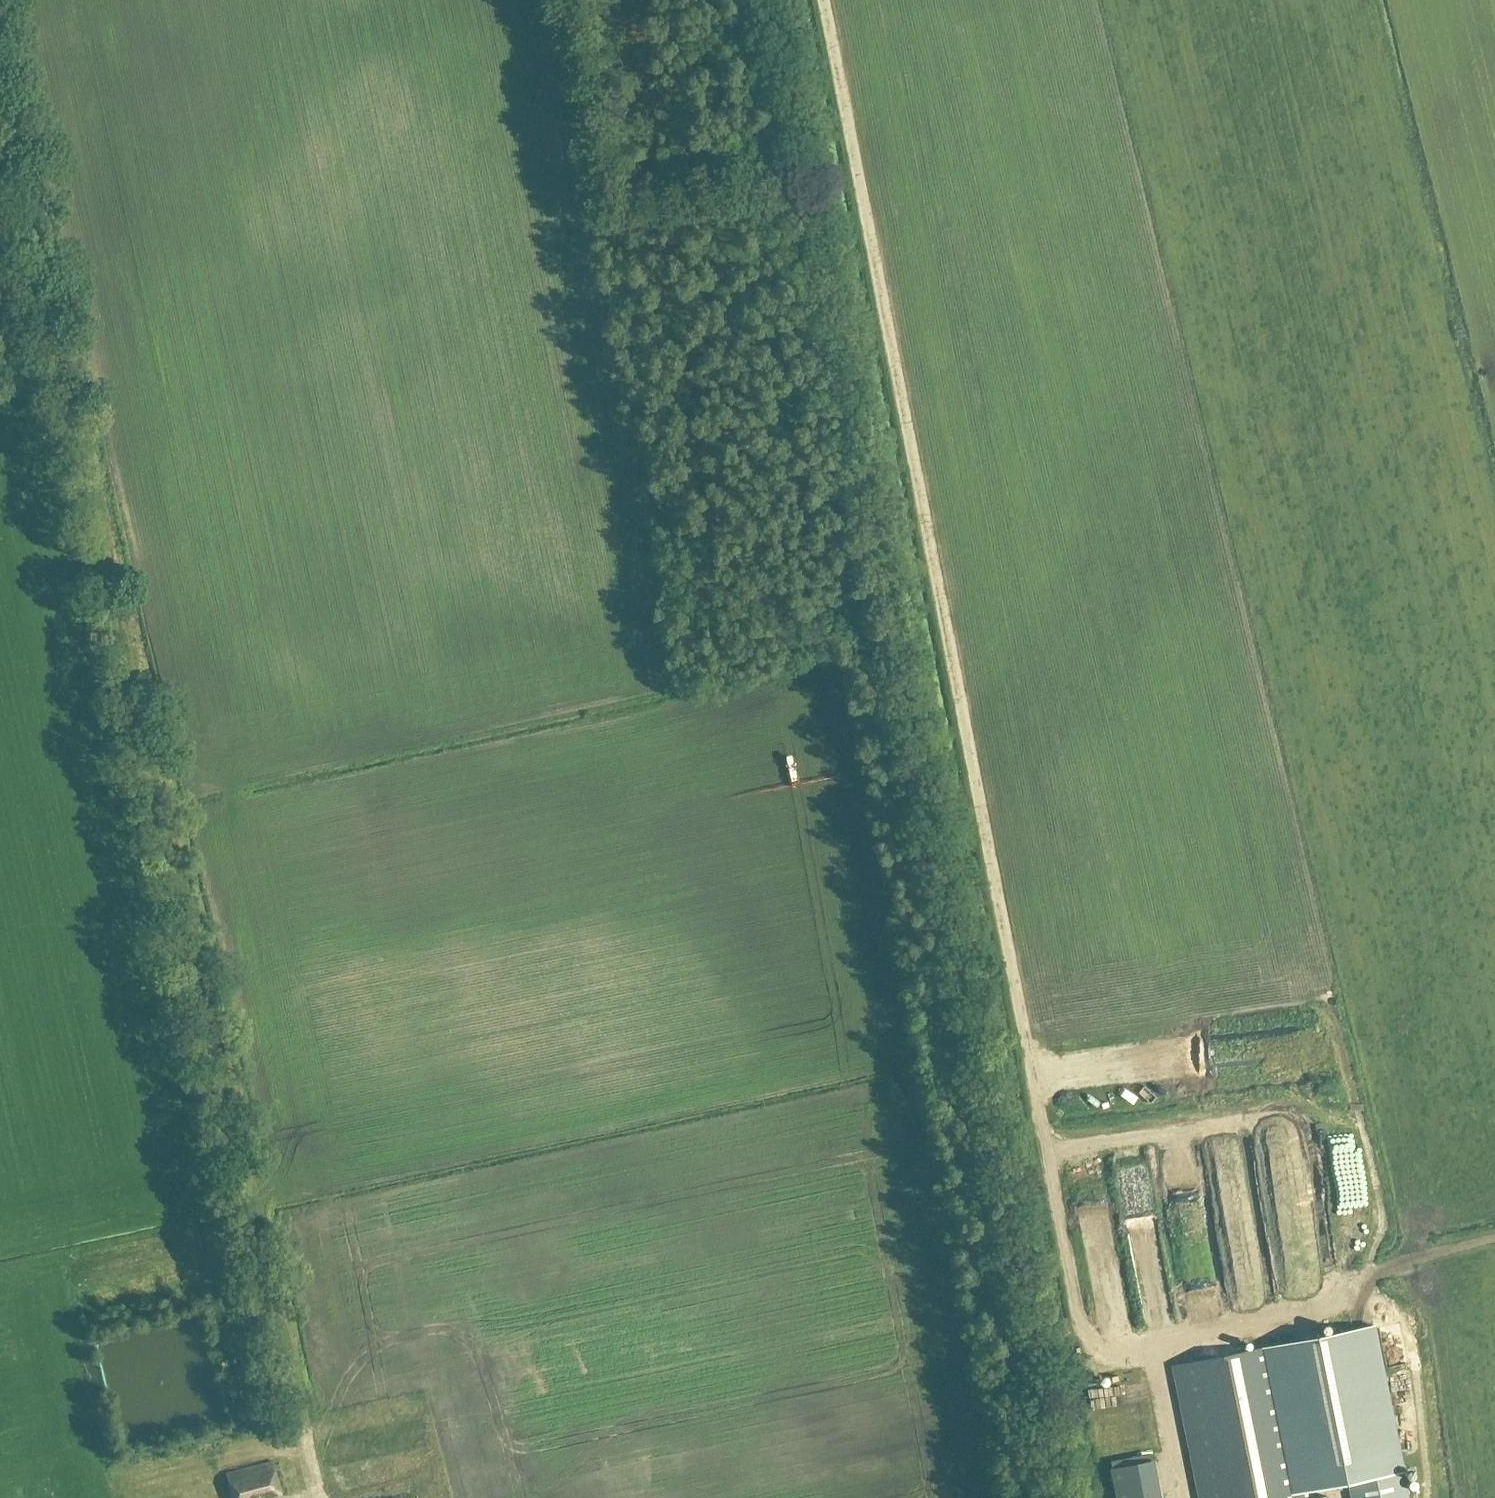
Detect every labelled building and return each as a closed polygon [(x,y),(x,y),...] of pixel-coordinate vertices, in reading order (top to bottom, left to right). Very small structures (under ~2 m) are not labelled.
[(1340,1178),(1355,1200),(1375,1186),(1361,1165),(1340,1178)] [(1169,1271),(1142,1277),(1144,1288),(1171,1282),(1169,1271)] [(1301,1493),(1347,1484),(1350,1497),(1410,1497),(1405,1473),(1406,1473),(1376,1325),(1272,1347),(1174,1367),(1201,1497),(1302,1497),(1301,1493)] [(275,1470),(232,1479),(237,1497),(257,1497),(280,1493),(275,1470)]
